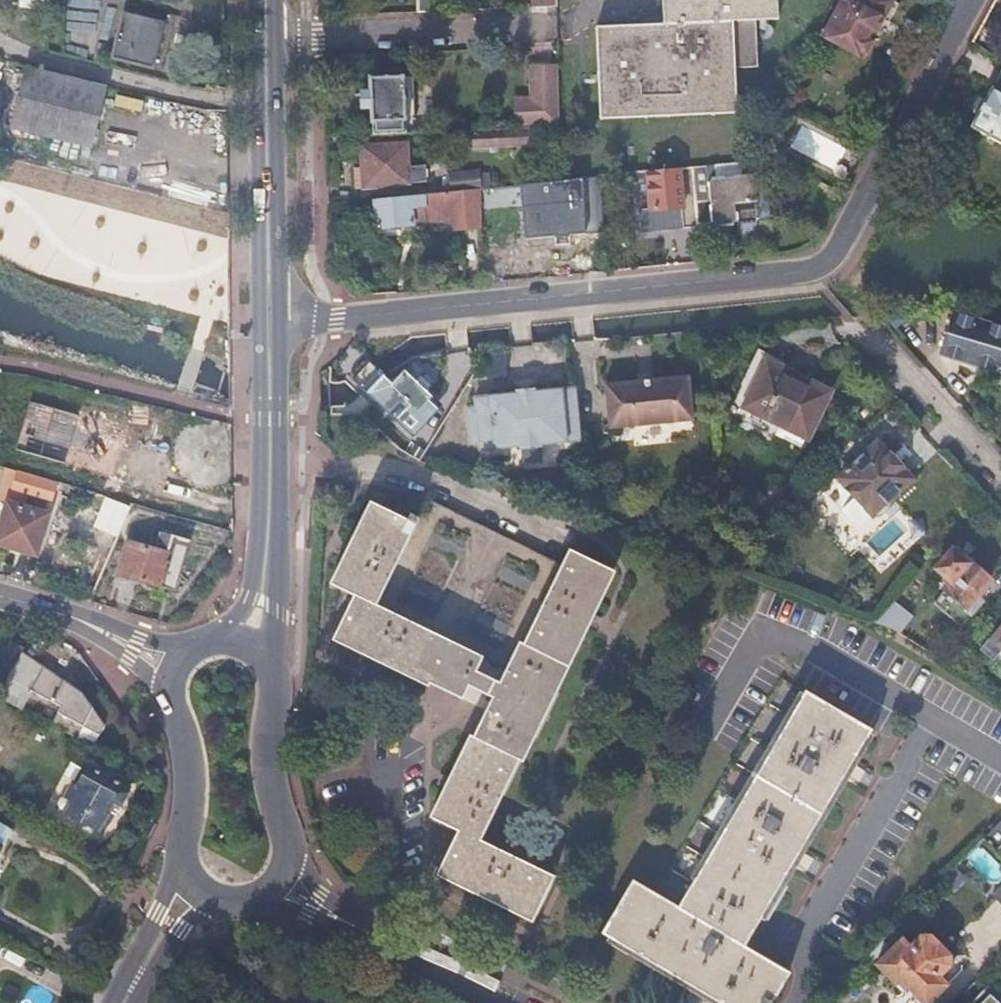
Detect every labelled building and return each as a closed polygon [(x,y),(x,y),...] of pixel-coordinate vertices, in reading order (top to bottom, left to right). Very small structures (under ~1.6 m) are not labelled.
[(418,13),(435,12),(435,0),(417,0),(418,13)] [(558,7),(558,0),(531,0),(532,8),(558,7)] [(662,24),(597,26),(600,119),(736,116),(735,70),(757,69),(756,21),(777,20),(776,0),(662,0),(662,24)] [(861,57),(883,21),(889,24),(899,5),(890,0),(858,0),(854,6),(843,0),(823,36),(861,57)] [(96,29),(95,3),(66,3),(66,30),(96,29)] [(151,61),(162,16),(122,7),(111,51),(151,61)] [(90,143),(105,84),(24,64),(10,122),(90,143)] [(370,80),(374,135),(406,134),(405,122),(404,78),(386,78),(386,68),(372,68),(372,80),(370,80)] [(559,127),(558,68),(531,68),(532,100),(515,101),(516,129),(532,128),(559,127)] [(971,128),(1000,143),(1000,71),(971,128)] [(413,78),(404,78),(405,122),(415,121),(413,78)] [(483,101),(484,130),(507,130),(506,100),(483,101)] [(834,171),(846,147),(802,124),(790,148),(834,171)] [(484,130),(458,132),(459,152),(533,148),(532,128),(516,129),(507,130),(484,130)] [(368,188),(427,183),(426,167),(408,168),(406,147),(362,150),(364,171),(367,172),(368,188)] [(935,160),(941,177),(953,173),(946,156),(935,160)] [(693,169),(698,222),(712,221),(715,224),(737,222),(742,221),(743,232),(760,230),(759,220),(770,219),(766,179),(756,180),(751,177),(744,178),(743,165),(693,169)] [(683,231),(698,230),(698,222),(693,169),(645,173),(648,212),(680,208),(683,231)] [(448,173),(449,194),(483,190),(481,170),(448,173)] [(587,248),(605,248),(601,177),(597,177),(584,179),(587,248)] [(560,182),(521,186),(525,220),(566,217),(564,188),(573,186),(573,181),(560,182)] [(449,194),(377,201),(379,229),(427,226),(427,222),(452,221),(452,232),(482,229),(483,190),(449,194)] [(955,309),(941,349),(996,367),(999,360),(1000,361),(1000,323),(980,316),(955,309)] [(764,361),(745,402),(780,419),(781,419),(807,432),(808,432),(830,384),(793,367),(790,373),(764,361)] [(693,414),(689,373),(608,380),(612,422),(693,414)] [(425,430),(437,406),(397,386),(385,409),(425,430)] [(542,444),(583,440),(577,388),(535,392),(535,390),(517,392),(517,394),(490,397),(486,443),(485,451),(522,447),(522,449),(542,447),(542,444)] [(30,397),(15,447),(112,475),(127,423),(30,397)] [(481,451),(485,451),(486,443),(490,397),(473,399),(474,408),(468,408),(472,443),(480,443),(481,451)] [(807,432),(781,419),(776,430),(802,442),(807,432)] [(870,510),(873,513),(910,478),(875,440),(838,476),(858,498),(850,506),(861,518),(870,510)] [(57,477),(71,481),(107,491),(112,475),(15,447),(10,464),(57,477)] [(5,462),(0,478),(0,496),(7,498),(12,481),(54,492),(57,477),(10,464),(5,462)] [(452,825),(432,864),(529,914),(550,870),(476,834),(530,727),(533,728),(555,686),(550,684),(609,564),(567,543),(558,559),(425,493),(415,511),(406,507),(402,513),(370,494),(328,576),(349,587),(329,627),(455,692),(463,678),(488,691),(427,811),(452,825)] [(7,498),(0,523),(0,542),(35,553),(47,511),(7,498)] [(116,559),(174,575),(189,526),(171,521),(164,540),(127,527),(116,559)] [(966,562),(952,549),(936,567),(933,570),(948,584),(941,592),(961,610),(989,578),(967,560),(966,562)] [(901,634),(911,612),(886,600),(876,623),(901,634)] [(986,639),(1000,652),(1000,620),(986,639)] [(0,644),(0,685),(1,686),(21,648),(22,646),(4,636),(0,644)] [(956,667),(967,674),(986,651),(971,637),(965,645),(949,663),(956,667)] [(1,686),(0,688),(0,696),(18,705),(26,688),(56,703),(48,720),(73,732),(77,722),(82,724),(94,700),(90,683),(21,648),(1,686)] [(724,1002),(773,1002),(774,1001),(770,998),(785,972),(740,944),(773,888),(802,839),(828,795),(867,728),(830,706),(778,677),(736,747),(703,802),(681,840),(651,890),(631,879),(616,903),(598,893),(583,918),(602,928),(601,930),(617,940),(675,974),(717,999),(724,1002)] [(99,720),(94,700),(82,724),(93,729),(99,720)] [(118,801),(128,783),(88,761),(77,784),(71,781),(59,803),(97,825),(113,798),(118,801)] [(994,850),(1000,842),(1000,816),(981,837),(994,850)] [(10,828),(0,823),(0,846),(10,828)] [(989,893),(1000,906),(1000,880),(989,893)] [(948,952),(928,933),(917,934),(907,945),(899,938),(873,965),(893,983),(897,979),(922,1002),(924,1002),(944,982),(936,974),(948,961),(948,952)] [(968,1002),(1000,1002),(983,987),(983,988),(968,1002)]
